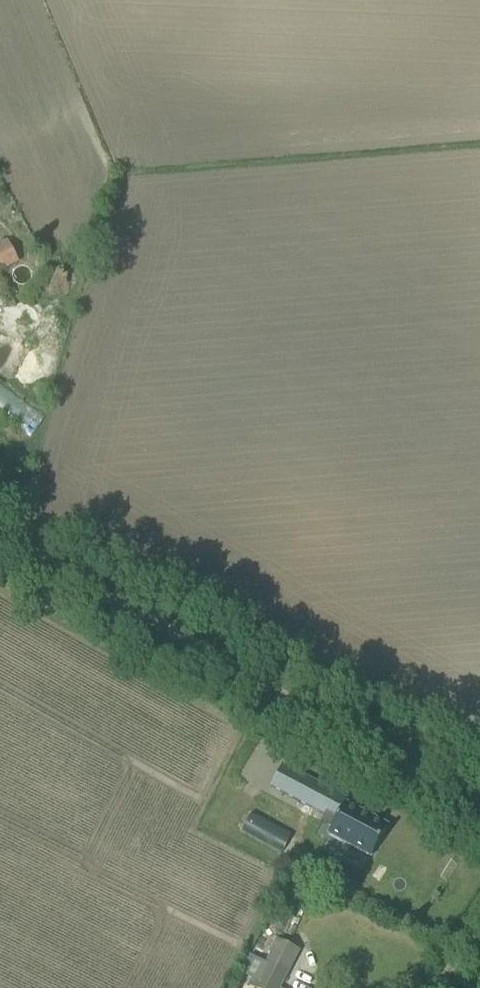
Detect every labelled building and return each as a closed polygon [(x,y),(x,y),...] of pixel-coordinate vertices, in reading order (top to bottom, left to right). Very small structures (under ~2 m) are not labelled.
[(8,240),(0,244),(0,273),(19,263),(8,240)] [(45,416),(0,387),(0,413),(33,434),(45,416)] [(327,834),(370,858),(388,825),(345,803),(347,799),(282,764),(270,787),(324,816),(322,821),(332,827),(327,834)] [(253,812),(242,831),(282,853),(292,833),(253,812)] [(296,909),(305,889),(292,883),(283,903),(296,909)] [(254,987),(281,987),(300,950),(277,938),(265,962),(250,955),(241,974),(251,979),(248,985),(254,987)]
